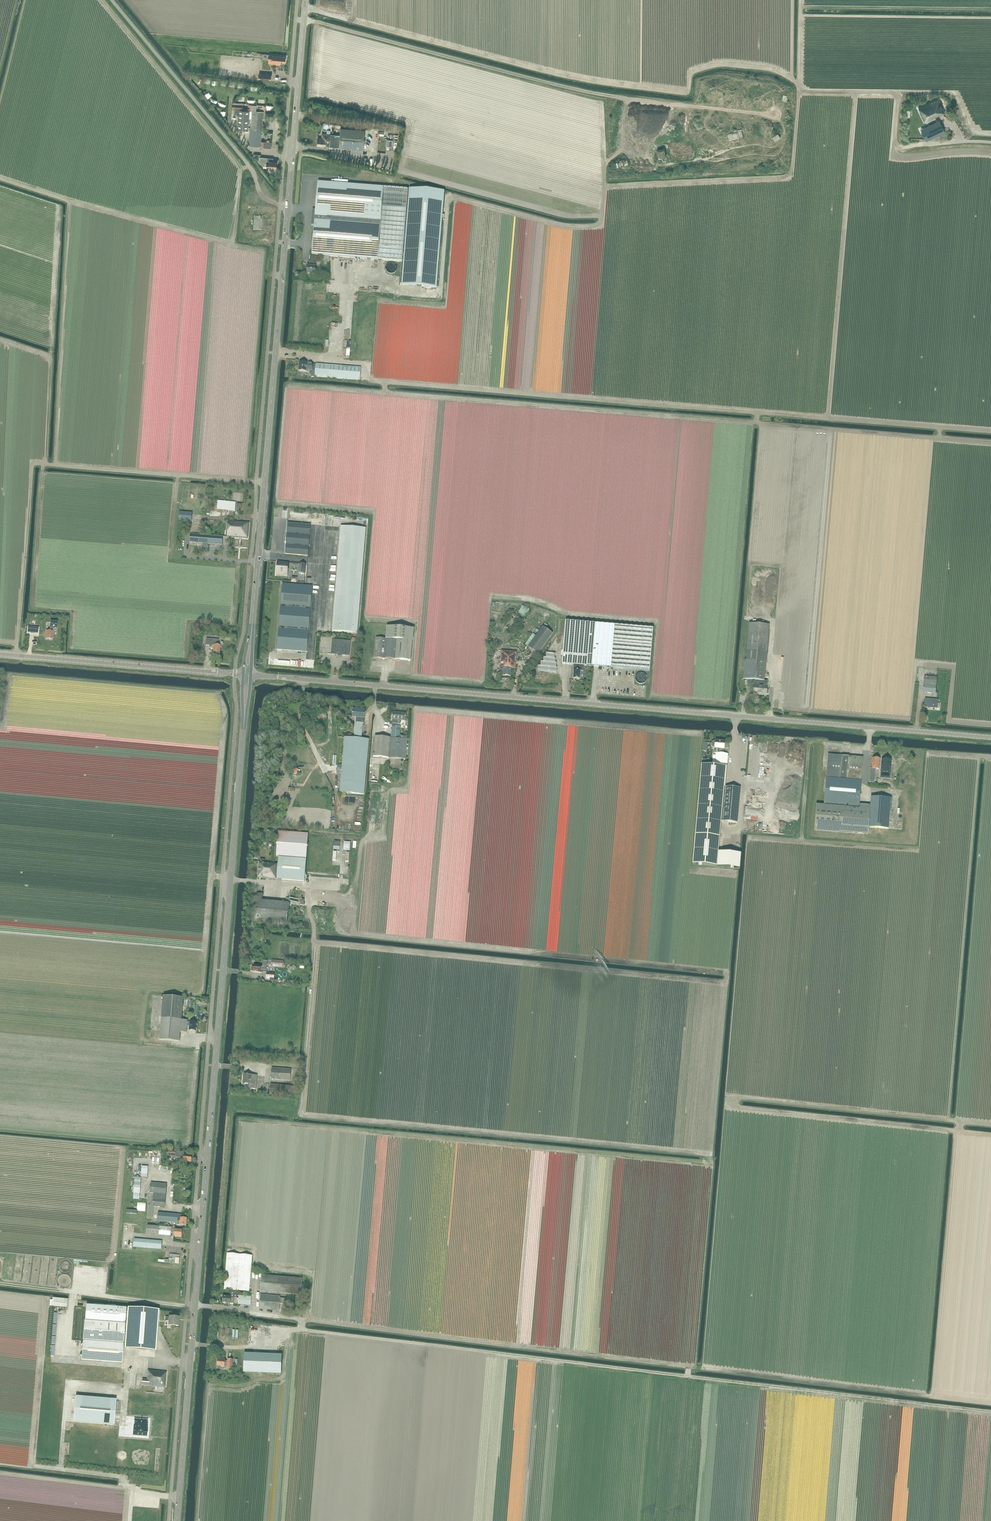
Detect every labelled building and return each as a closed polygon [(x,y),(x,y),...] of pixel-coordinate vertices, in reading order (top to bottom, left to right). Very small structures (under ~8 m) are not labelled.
[(269,54),(269,59),(272,60),(272,61),(272,64),(280,64),(280,61),(285,62),(286,61),(286,57),(273,55),(269,54)] [(719,87),(718,85),(717,85),(718,88),(711,90),(713,97),(720,95),(721,98),(722,98),(721,95),(727,93),(725,86),(721,87),(721,86),(719,87)] [(737,90),(737,89),(734,90),(735,92),(735,93),(731,94),(734,102),(739,100),(740,103),(741,102),(740,100),(745,98),(742,90),(740,91),(740,89),(737,90)] [(767,92),(765,89),(764,89),(766,92),(759,96),(762,102),(766,100),(767,101),(769,100),(770,102),(771,102),(770,98),(775,96),(772,89),(767,92)] [(925,123),(945,112),(938,99),(918,108),(920,112),(920,113),(925,123)] [(232,107),(232,109),(234,109),(234,114),(238,114),(237,129),(239,129),(248,130),(250,111),(252,111),(252,105),(249,104),(248,107),(250,107),(250,109),(244,108),(232,107)] [(252,111),(249,146),(261,147),(264,147),(264,148),(271,148),(272,142),(269,142),(269,140),(268,140),(267,140),(267,142),(264,142),(264,141),(261,141),(264,112),(252,111)] [(926,140),(944,132),(938,121),(921,130),(926,140)] [(771,126),(765,124),(763,130),(768,132),(768,133),(769,134),(770,134),(770,133),(771,133),(772,132),(773,127),(772,127),(773,125),(771,125),(771,126)] [(364,128),(344,127),(340,126),(340,133),(323,133),(323,135),(321,135),(321,138),(317,138),(317,144),(325,145),(325,146),(351,148),(351,152),(363,153),(364,128)] [(739,129),(737,130),(736,129),(734,129),(734,130),(734,132),(738,131),(740,138),(743,137),(742,130),(742,129),(739,130),(739,129)] [(730,141),(740,138),(738,131),(734,132),(728,134),(727,135),(728,140),(730,141)] [(659,159),(666,157),(664,149),(657,151),(659,159)] [(254,154),(254,155),(259,161),(259,162),(263,166),(266,166),(267,166),(268,168),(271,168),(272,167),(276,167),(277,161),(267,161),(267,158),(260,157),(260,154),(254,154)] [(624,159),(622,160),(622,158),(621,158),(621,159),(620,159),(620,158),(620,159),(620,162),(616,163),(617,167),(617,168),(622,167),(622,170),(623,170),(622,169),(623,169),(624,170),(624,169),(623,166),(628,165),(627,160),(625,161),(624,159)] [(313,211),(311,226),(314,226),(312,255),(316,255),(348,258),(357,258),(402,262),(408,190),(348,185),(318,183),(316,211),(313,211)] [(408,190),(402,262),(400,285),(437,288),(444,193),(408,190)] [(262,217),(261,217),(259,216),(260,217),(255,216),(253,230),(262,230),(263,217),(262,217),(264,216),(263,216),(262,217)] [(307,266),(307,274),(315,275),(316,267),(315,267),(316,256),(316,255),(312,255),(310,255),(309,267),(307,266)] [(307,363),(304,363),(299,362),(299,371),(306,372),(306,370),(316,371),(316,365),(307,364),(307,363)] [(361,368),(318,364),(316,364),(316,365),(316,371),(315,376),(360,380),(360,379),(361,368)] [(220,501),(220,499),(218,499),(217,510),(234,511),(240,512),(240,511),(242,512),(243,504),(224,501),(224,499),(222,499),(222,501),(220,501)] [(192,513),(180,512),(179,521),(191,522),(192,513)] [(226,537),(227,537),(228,537),(232,538),(238,538),(245,539),(248,539),(249,523),(247,523),(227,522),(227,526),(227,529),(227,531),(226,537)] [(310,525),(287,523),(285,554),(308,556),(310,525)] [(366,528),(348,527),(341,526),(332,631),(357,633),(366,528)] [(190,534),(190,542),(203,543),(203,546),(208,546),(208,544),(222,545),(222,540),(222,537),(200,535),(190,534)] [(277,564),(276,572),(288,573),(289,563),(281,562),(281,563),(281,564),(277,564)] [(307,652),(312,586),(282,584),(277,650),(307,652)] [(530,610),(522,606),(519,612),(526,616),(527,615),(528,615),(528,614),(530,610)] [(511,631),(519,619),(511,612),(502,624),(511,631)] [(649,671),(653,629),(565,621),(562,664),(574,665),(579,665),(584,665),(649,671)] [(57,630),(57,623),(50,622),(50,629),(50,631),(46,631),(46,639),(52,639),(53,632),(52,632),(53,629),(57,630)] [(766,662),(769,625),(749,623),(746,660),(745,660),(744,679),(756,680),(755,685),(754,685),(753,695),(757,695),(757,694),(766,694),(768,681),(764,681),(766,662)] [(411,661),(413,629),(388,627),(387,639),(376,638),(374,658),(409,661),(408,662),(410,662),(410,661),(411,661)] [(553,634),(543,627),(528,647),(538,654),(553,634)] [(219,646),(219,640),(207,639),(206,646),(214,646),(214,653),(220,653),(221,646),(219,646)] [(350,641),(348,641),(332,640),(331,654),(349,656),(350,641)] [(512,652),(501,651),(500,667),(500,669),(503,670),(503,676),(511,677),(512,668),(515,669),(517,653),(512,652)] [(556,669),(557,651),(550,651),(550,655),(547,655),(546,660),(545,659),(544,664),(541,664),(540,668),(556,669)] [(584,665),(579,665),(574,665),(573,670),(574,670),(574,679),(580,679),(581,671),(583,671),(584,665)] [(936,694),(937,677),(924,676),(923,693),(936,694)] [(938,704),(938,700),(925,699),(924,708),(938,709),(938,708),(939,708),(940,704),(938,704)] [(364,723),(365,710),(353,709),(352,716),(356,716),(356,718),(358,718),(358,723),(356,722),(354,738),(345,738),(341,793),(365,795),(369,740),(362,739),(363,723),(364,723)] [(405,721),(406,714),(393,712),(393,720),(396,720),(396,722),(400,723),(400,721),(405,721)] [(388,758),(405,759),(407,739),(393,738),(394,738),(399,738),(400,726),(392,726),(391,738),(390,738),(375,736),(373,757),(388,758)] [(697,811),(695,835),(719,837),(720,834),(721,821),(724,822),(737,823),(738,811),(740,788),(736,788),(725,787),(726,782),(728,754),(723,754),(724,749),(725,742),(716,741),(714,741),(713,742),(712,742),(712,743),(712,745),(712,746),(713,747),(714,748),(715,748),(715,753),(716,753),(716,755),(713,755),(712,765),(706,765),(701,764),(697,811)] [(842,755),(842,756),(828,755),(826,777),(824,806),(817,805),(815,830),(867,834),(868,827),(888,829),(890,811),(891,799),(871,797),(870,807),(860,807),(860,808),(859,808),(861,780),(862,758),(849,757),(849,756),(842,755)] [(879,759),(879,758),(877,758),(876,759),(873,759),(872,768),(871,768),(869,782),(874,782),(875,769),(879,769),(880,759),(879,759)] [(882,778),(893,778),(894,760),(884,760),(882,778)] [(304,882),(308,834),(278,831),(276,856),(279,857),(278,864),(259,862),(258,877),(275,879),(304,882)] [(338,838),(336,871),(349,872),(350,858),(350,853),(347,853),(347,849),(348,849),(348,852),(350,852),(351,839),(338,838)] [(262,900),(263,894),(257,894),(255,920),(287,923),(289,903),(262,900)] [(267,965),(268,961),(263,961),(262,967),(261,967),(261,966),(253,965),(253,966),(252,966),(251,971),(253,971),(253,972),(260,973),(260,971),(266,972),(266,970),(267,965)] [(181,1020),(183,998),(163,996),(159,1040),(179,1042),(180,1032),(187,1032),(187,1026),(190,1026),(189,1030),(196,1031),(197,1023),(188,1022),(188,1020),(181,1020)] [(272,1068),(271,1079),(290,1081),(291,1069),(272,1068)] [(251,1075),(244,1074),(243,1084),(250,1085),(250,1084),(253,1084),(254,1078),(258,1078),(258,1076),(251,1075)] [(291,1086),(270,1085),(270,1094),(290,1096),(295,1097),(296,1087),(291,1086)] [(165,1207),(167,1184),(151,1183),(150,1193),(154,1193),(154,1198),(150,1198),(149,1206),(165,1207)] [(138,1208),(147,1209),(148,1200),(139,1200),(138,1208)] [(164,1213),(158,1213),(157,1221),(164,1221),(174,1222),(174,1226),(177,1226),(177,1225),(180,1225),(186,1226),(187,1218),(185,1218),(186,1215),(178,1214),(164,1213)] [(171,1227),(159,1227),(147,1226),(147,1234),(170,1236),(171,1233),(174,1233),(174,1236),(182,1237),(182,1230),(175,1230),(171,1229),(171,1227)] [(161,1249),(162,1241),(134,1239),(133,1247),(161,1249)] [(249,1292),(252,1255),(227,1253),(224,1290),(249,1292)] [(175,1258),(176,1255),(169,1255),(168,1263),(179,1264),(179,1259),(175,1258)] [(300,1294),(302,1278),(262,1275),(260,1291),(300,1294)] [(237,1296),(237,1292),(231,1291),(230,1297),(223,1296),(222,1303),(230,1303),(233,1303),(234,1298),(239,1298),(238,1304),(250,1305),(251,1297),(239,1296),(237,1296)] [(279,1310),(280,1296),(260,1295),(259,1309),(279,1310)] [(156,1351),(159,1310),(126,1308),(86,1305),(82,1360),(122,1363),(123,1348),(156,1351)] [(178,1326),(179,1317),(169,1316),(169,1317),(165,1317),(165,1321),(168,1321),(168,1325),(178,1326)] [(244,1353),(243,1372),(280,1374),(281,1354),(244,1353)] [(232,1365),(233,1359),(228,1359),(227,1362),(225,1362),(225,1360),(218,1360),(217,1365),(217,1368),(218,1369),(220,1369),(221,1368),(221,1367),(225,1367),(227,1367),(227,1369),(232,1369),(232,1367),(233,1367),(234,1365),(232,1365)] [(165,1387),(166,1372),(148,1371),(147,1380),(142,1379),(142,1385),(165,1387)] [(114,1425),(116,1399),(76,1396),(73,1422),(114,1425)] [(136,1416),(137,1404),(129,1404),(128,1416),(133,1416),(133,1418),(131,1418),(130,1435),(144,1436),(145,1436),(145,1423),(144,1423),(145,1419),(136,1419),(136,1418),(136,1416)]
